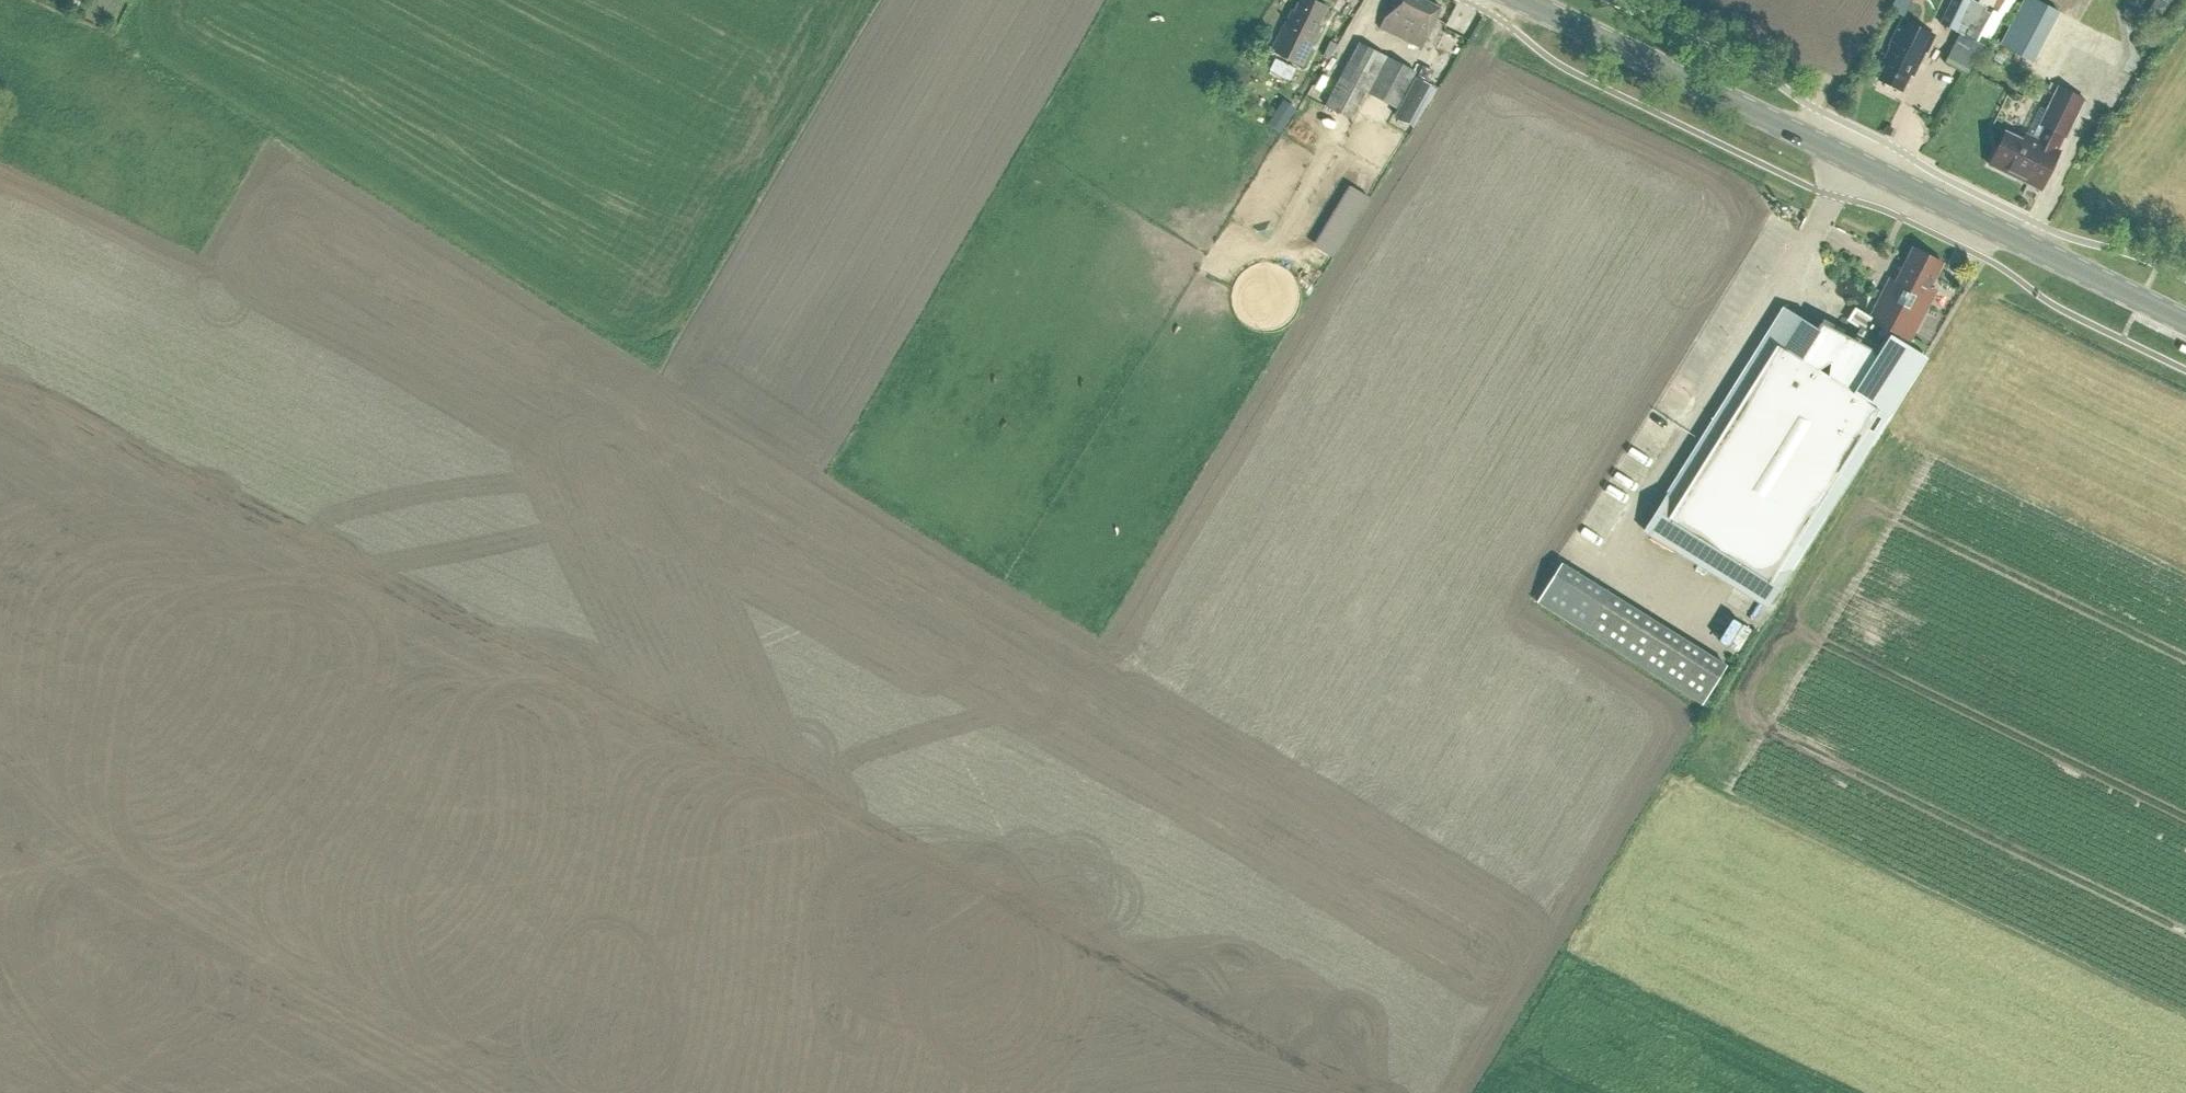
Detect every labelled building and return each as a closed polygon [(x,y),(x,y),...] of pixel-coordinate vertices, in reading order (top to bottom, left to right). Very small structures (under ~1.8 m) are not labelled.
[(1328,7),(1313,0),(1303,0),(1297,12),(1292,10),(1272,50),(1304,66),(1324,24),(1321,22),(1328,7)] [(1441,8),(1424,0),(1393,0),(1380,27),(1422,48),(1441,8)] [(2003,14),(2004,15),(2009,7),(2013,2),(2014,0),(1952,0),(1941,23),(1962,33),(1986,44),(1989,39),(1996,27),(2003,14)] [(2000,45),(2032,62),(2059,12),(2037,0),(2023,0),(2000,45)] [(1922,61),(1935,36),(1902,19),(1889,45),(1892,46),(1884,62),(1886,63),(1879,79),(1900,90),(1910,72),(1913,74),(1920,59),(1922,61)] [(1358,42),(1326,105),(1356,121),(1369,94),(1381,100),(1395,107),(1396,107),(1414,70),(1358,42)] [(1945,61),(1966,71),(1973,56),(1953,45),(1945,61)] [(1445,50),(1427,80),(1436,85),(1454,56),(1445,50)] [(1290,80),(1296,68),(1275,58),(1270,70),(1290,80)] [(1428,81),(1410,110),(1419,116),(1437,87),(1428,81)] [(2067,136),(2085,99),(2059,87),(2040,126),(2044,128),(2038,140),(2027,135),(2024,141),(2005,131),(1990,164),(2043,189),(2061,150),(2057,148),(2064,134),(2067,136)] [(1277,139),(1291,146),(1295,140),(1281,132),(1279,136),(1277,139)] [(1872,317),(1867,324),(1909,345),(1936,290),(1929,286),(1931,283),(1934,277),(1942,261),(1912,247),(1905,261),(1896,279),(1895,282),(1889,279),(1870,316),(1872,317)] [(1646,527),(1644,530),(1767,607),(1768,605),(1888,414),(1926,356),(1923,354),(1909,345),(1867,324),(1866,324),(1865,327),(1861,324),(1858,328),(1850,340),(1855,343),(1832,379),(1765,336),(1646,527)] [(1537,601),(1586,631),(1602,641),(1626,603),(1627,602),(1562,562),(1561,563),(1537,601)]
